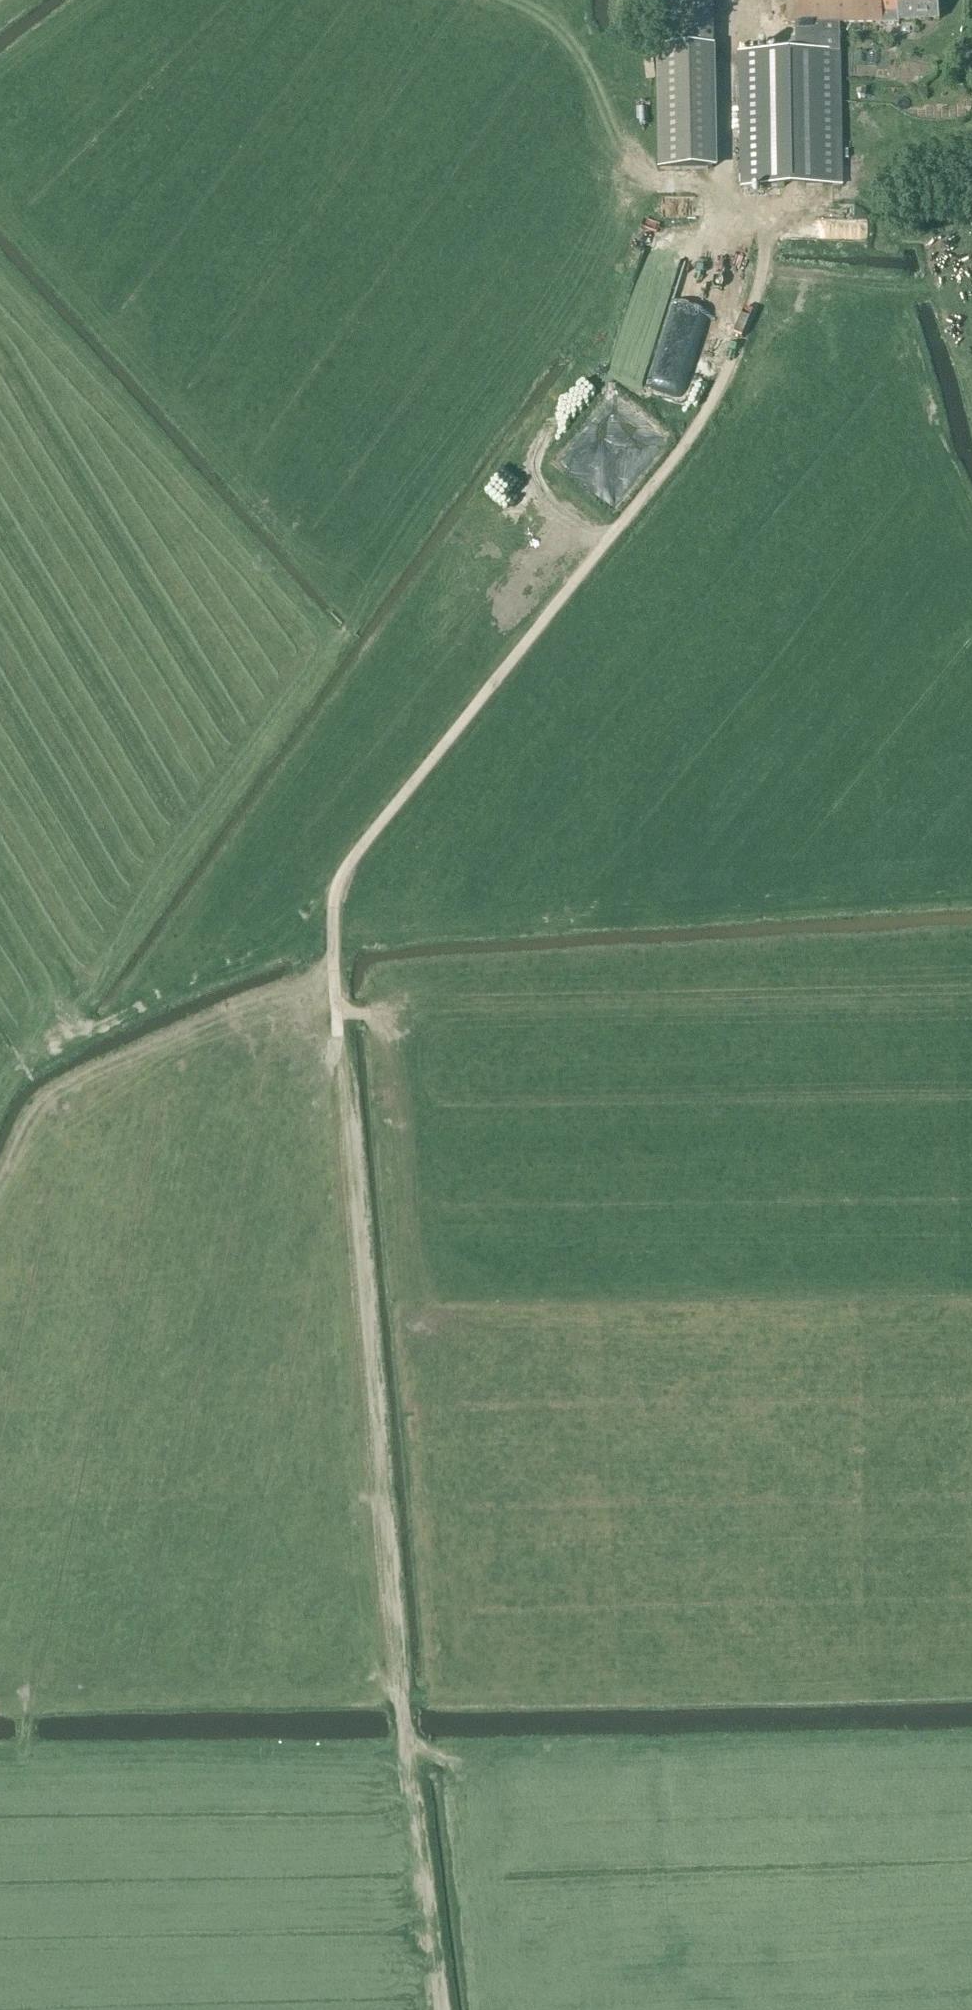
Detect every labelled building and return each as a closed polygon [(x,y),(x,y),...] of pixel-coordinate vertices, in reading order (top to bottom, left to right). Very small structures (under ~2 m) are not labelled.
[(713,43),(713,0),(672,0),(672,44),(713,43)] [(787,25),(795,25),(796,53),(739,53),(741,187),(842,186),(839,24),(883,23),(883,25),(898,24),(898,22),(939,20),(939,0),(787,0),(787,25)] [(659,170),(718,169),(716,48),(657,49),(659,170)] [(630,371),(662,380),(677,332),(645,322),(630,371)] [(697,405),(706,379),(674,368),(666,395),(697,405)]
